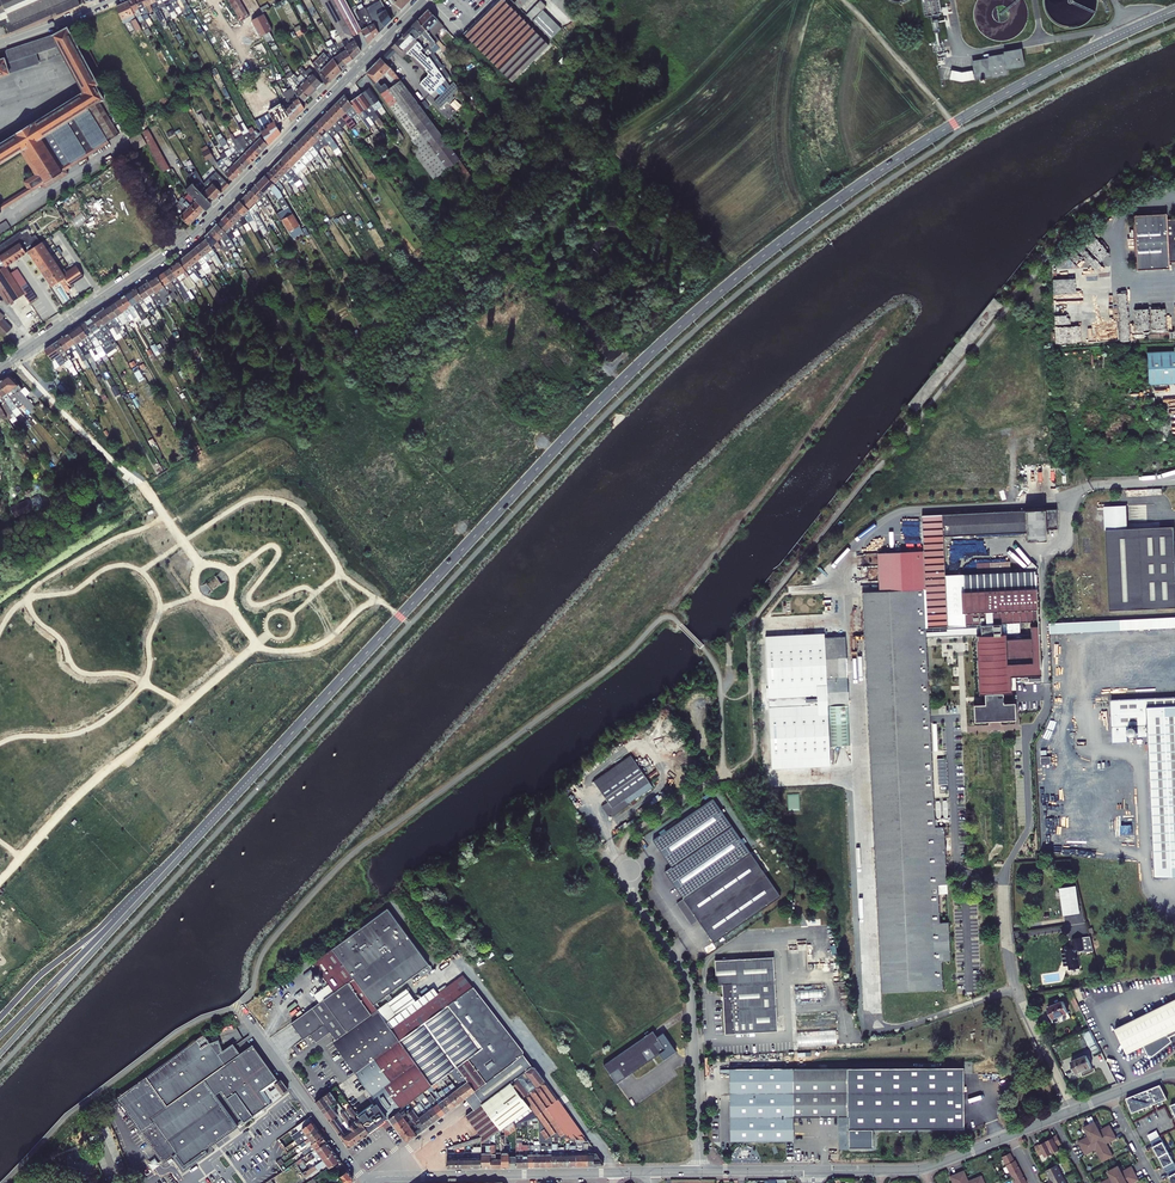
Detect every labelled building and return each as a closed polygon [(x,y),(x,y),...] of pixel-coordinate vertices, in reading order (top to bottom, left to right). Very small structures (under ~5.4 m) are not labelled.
[(1,0),(0,0),(0,26),(5,24),(11,21),(1,0)] [(11,21),(12,24),(53,6),(67,0),(1,0),(11,21)] [(53,6),(56,13),(57,15),(80,5),(78,0),(67,0),(53,6)] [(128,1),(133,12),(139,9),(135,0),(131,0),(128,1)] [(139,9),(147,5),(144,0),(135,0),(139,9)] [(162,0),(159,0),(156,1),(159,8),(165,6),(162,0)] [(171,4),(173,9),(176,8),(175,7),(179,6),(177,1),(176,0),(169,0),(171,4)] [(177,1),(179,6),(184,14),(187,13),(184,7),(181,1),(183,0),(176,0),(177,1)] [(243,26),(253,20),(254,20),(249,11),(243,0),(228,0),(243,26)] [(353,36),(334,0),(320,0),(339,35),(343,41),(347,39),(353,36)] [(362,31),(361,30),(358,24),(345,0),(334,0),(353,36),(362,31)] [(386,10),(381,0),(376,0),(375,0),(378,6),(374,8),(377,14),(386,10)] [(389,1),(392,3),(395,3),(402,9),(410,0),(389,0),(389,1)] [(454,25),(463,34),(464,34),(469,38),(471,41),(473,43),(477,46),(479,49),(512,82),(549,45),(504,0),(496,0),(494,2),(491,6),(481,15),(467,29),(458,21),(454,25)] [(514,3),(520,8),(528,0),(517,0),(514,3)] [(532,20),(543,9),(542,9),(546,6),(541,0),(527,15),(532,20)] [(566,0),(552,0),(573,21),(580,15),(566,0)] [(128,1),(116,6),(122,20),(134,14),(133,12),(128,1)] [(159,8),(156,1),(147,5),(150,12),(157,9),(159,8)] [(491,6),(488,3),(479,13),(481,15),(491,6)] [(171,4),(165,6),(169,13),(170,12),(173,18),(177,17),(173,9),(171,4)] [(148,13),(150,12),(147,5),(139,9),(143,17),(144,17),(147,22),(151,20),(148,13)] [(11,21),(5,24),(9,33),(56,13),(53,6),(12,24),(11,21)] [(143,17),(139,9),(133,12),(134,14),(136,19),(138,23),(144,20),(143,17)] [(249,11),(254,20),(255,19),(258,18),(254,9),(249,11)] [(359,10),(367,27),(368,26),(374,23),(373,21),(368,12),(365,14),(362,9),(359,10)] [(438,19),(428,9),(417,20),(425,30),(426,30),(431,25),(438,19)] [(561,28),(543,9),(532,20),(551,39),(561,28)] [(358,24),(361,30),(367,27),(359,10),(357,11),(358,13),(357,14),(358,16),(359,17),(360,19),(363,21),(358,24)] [(377,14),(381,20),(385,27),(392,20),(386,10),(377,14)] [(131,21),(136,19),(134,14),(122,20),(124,24),(130,22),(135,32),(136,30),(131,21)] [(264,14),(260,16),(269,32),(269,31),(272,30),(264,14)] [(258,18),(255,19),(258,25),(264,35),(266,33),(269,32),(260,16),(258,18)] [(131,21),(136,30),(141,28),(138,23),(136,19),(131,21)] [(444,27),(438,19),(431,25),(438,33),(444,27)] [(373,21),(374,23),(379,33),(385,27),(381,20),(377,22),(375,20),(373,21)] [(425,30),(417,20),(412,26),(420,35),(422,33),(425,30)] [(374,23),(368,26),(373,38),(379,33),(374,23)] [(442,37),(438,33),(431,25),(426,30),(436,43),(439,40),(442,37)] [(367,27),(361,30),(362,31),(368,43),(373,38),(368,26),(367,27)] [(420,35),(412,26),(407,31),(416,39),(418,37),(420,35)] [(54,34),(59,46),(84,92),(32,123),(16,133),(11,137),(0,143),(0,164),(20,151),(24,149),(46,182),(63,172),(42,138),(99,101),(101,100),(101,101),(104,98),(96,85),(98,83),(67,27),(54,34)] [(435,43),(436,43),(426,30),(425,30),(422,33),(424,35),(430,42),(429,43),(429,44),(431,47),(435,43)] [(416,39),(407,31),(401,37),(392,47),(396,51),(402,57),(403,56),(404,56),(407,54),(408,54),(410,56),(411,55),(412,56),(412,57),(413,56),(426,68),(425,69),(426,70),(426,71),(428,72),(428,75),(426,77),(421,82),(420,83),(431,94),(445,80),(445,79),(429,56),(428,58),(420,50),(423,48),(420,43),(418,41),(416,39)] [(448,31),(446,32),(455,41),(456,40),(448,31)] [(267,35),(266,33),(264,35),(267,42),(271,39),(270,38),(272,37),(270,34),(267,35)] [(8,57),(9,62),(12,61),(36,53),(59,46),(54,34),(7,50),(6,50),(6,51),(6,52),(8,57)] [(335,44),(340,53),(347,49),(342,41),(343,41),(339,35),(335,38),(337,41),(334,43),(335,44)] [(430,42),(424,35),(420,39),(418,37),(416,39),(418,41),(420,43),(423,48),(420,50),(428,58),(429,56),(445,79),(449,75),(435,55),(434,53),(431,47),(429,44),(424,49),(423,47),(429,43),(430,42)] [(347,39),(343,41),(342,41),(347,49),(353,59),(361,51),(355,40),(349,43),(347,39)] [(447,48),(439,40),(436,43),(435,43),(440,49),(441,50),(443,52),(447,48)] [(435,55),(441,50),(440,49),(435,43),(431,47),(434,53),(435,55)] [(319,52),(318,53),(321,55),(323,53),(324,53),(326,50),(327,49),(321,44),(316,49),(319,52)] [(334,58),(340,53),(335,44),(328,48),(330,54),(333,57),(334,58)] [(396,51),(392,47),(387,52),(391,56),(396,51)] [(347,65),(353,59),(347,49),(340,53),(347,65)] [(333,57),(330,54),(326,50),(324,53),(331,60),(334,58),(333,57)] [(1020,50),(1005,53),(1008,68),(1023,65),(1020,50)] [(391,56),(387,52),(381,59),(374,65),(383,75),(384,74),(390,67),(389,66),(395,61),(396,60),(391,56)] [(12,61),(15,71),(39,63),(36,53),(12,61)] [(326,65),(331,60),(324,53),(323,53),(321,55),(318,58),(326,65)] [(334,58),(331,60),(342,71),(347,65),(340,53),(334,58)] [(569,57),(565,54),(559,61),(562,64),(569,57)] [(973,62),(976,78),(993,75),(993,76),(1006,74),(1002,55),(990,58),(990,59),(973,62)] [(412,57),(412,56),(410,58),(424,71),(425,69),(426,68),(413,56),(412,57)] [(9,73),(6,63),(9,62),(8,57),(0,59),(0,76),(9,73)] [(326,65),(318,58),(313,63),(321,79),(327,86),(331,81),(320,71),(326,65)] [(342,71),(331,60),(326,65),(336,76),(342,71)] [(6,63),(9,73),(15,71),(12,61),(9,62),(6,63)] [(389,66),(390,67),(393,70),(397,66),(398,64),(395,61),(389,66)] [(326,65),(320,71),(331,81),(336,76),(326,65)] [(377,81),(383,75),(374,65),(366,73),(374,84),(377,81)] [(301,66),(297,70),(307,79),(313,73),(313,74),(315,73),(309,67),(306,71),(301,66)] [(398,76),(393,70),(390,67),(384,74),(393,85),(389,88),(388,89),(447,169),(455,164),(472,189),(478,184),(460,158),(409,90),(407,89),(402,81),(398,76)] [(972,70),(962,72),(952,70),(950,79),(962,82),(974,79),(972,70)] [(290,77),(299,87),(303,83),(293,74),(291,71),(288,74),(290,77)] [(313,74),(313,73),(307,79),(316,89),(322,83),(313,74)] [(286,76),(292,87),(295,91),(299,87),(290,77),(288,74),(286,76)] [(457,74),(453,77),(459,85),(464,82),(458,74),(457,75),(457,74)] [(208,77),(203,80),(205,85),(206,84),(207,86),(212,83),(208,77)] [(309,96),(316,89),(307,79),(303,83),(299,87),(309,96)] [(377,81),(374,84),(417,147),(406,155),(414,165),(420,161),(425,157),(438,176),(442,182),(451,175),(447,169),(388,89),(389,88),(386,85),(385,83),(381,86),(377,81)] [(268,92),(277,108),(281,106),(272,90),(271,91),(268,87),(264,89),(266,93),(268,92)] [(308,104),(304,100),(299,95),(298,96),(295,91),(292,87),(288,90),(291,95),(287,98),(289,101),(288,101),(286,99),(281,101),(283,105),(283,104),(286,109),(291,106),(290,104),(295,102),(294,100),(299,98),(305,108),(308,104)] [(309,96),(299,87),(295,91),(298,96),(299,95),(304,100),(309,96)] [(369,88),(362,93),(371,105),(371,106),(379,101),(369,88)] [(269,112),(277,108),(268,92),(266,93),(264,89),(258,93),(269,112)] [(291,95),(288,90),(282,93),(286,99),(288,101),(289,101),(287,98),(291,95)] [(371,105),(362,93),(356,97),(365,110),(371,105)] [(352,105),(350,102),(345,94),(337,102),(346,112),(352,105)] [(365,110),(356,97),(350,102),(352,105),(358,113),(358,114),(365,110)] [(295,102),(301,112),(305,108),(299,98),(294,100),(295,102)] [(458,98),(451,104),(457,110),(464,105),(458,98)] [(42,138),(63,172),(46,182),(24,149),(20,151),(35,174),(23,181),(27,188),(1,204),(0,203),(0,210),(42,185),(44,188),(69,173),(66,169),(109,143),(108,140),(119,133),(99,101),(42,138)] [(382,106),(379,101),(371,106),(375,111),(382,106)] [(290,104),(291,106),(297,117),(301,112),(295,102),(290,104)] [(346,112),(337,102),(332,106),(341,117),(346,112)] [(286,109),(283,104),(283,105),(281,106),(277,108),(283,120),(283,119),(290,116),(286,109)] [(352,105),(346,112),(351,118),(358,113),(352,105)] [(383,123),(375,111),(371,106),(371,105),(365,110),(372,120),(375,118),(380,125),(383,123)] [(291,106),(286,109),(290,116),(292,121),(297,117),(291,106)] [(341,117),(332,106),(327,112),(336,121),(341,117)] [(283,120),(277,108),(269,112),(275,121),(276,124),(283,120)] [(368,122),(372,120),(365,110),(358,114),(369,129),(372,133),(372,134),(375,132),(368,122)] [(275,121),(269,112),(266,115),(271,123),(275,121)] [(336,121),(327,112),(323,115),(331,126),(336,121)] [(351,118),(346,112),(341,117),(346,122),(347,121),(353,129),(357,126),(351,118)] [(202,113),(197,115),(202,124),(207,121),(202,113)] [(271,123),(266,115),(255,121),(261,131),(268,127),(267,125),(271,123)] [(331,126),(323,115),(318,121),(327,131),(331,126)] [(341,117),(336,121),(342,128),(346,123),(346,122),(341,117)] [(276,124),(275,121),(271,123),(267,125),(268,127),(275,138),(281,132),(276,124)] [(327,131),(318,121),(313,126),(322,136),(327,131)] [(342,128),(336,121),(331,126),(337,133),(342,128)] [(238,125),(243,134),(249,132),(249,131),(248,129),(244,122),(238,125)] [(269,145),(261,131),(259,133),(256,130),(255,131),(252,126),(248,129),(249,131),(249,132),(251,136),(256,141),(261,137),(269,145)] [(322,136),(313,126),(308,131),(318,140),(322,136)] [(337,133),(331,126),(327,131),(332,137),(337,133)] [(269,145),(275,138),(268,127),(261,131),(269,145)] [(148,128),(140,133),(146,144),(162,172),(170,168),(148,128)] [(318,140),(308,131),(303,136),(313,145),(318,140)] [(339,147),(332,137),(327,131),(322,136),(327,142),(329,144),(333,151),(339,147)] [(400,131),(392,137),(396,142),(404,137),(400,131)] [(11,137),(8,132),(0,137),(0,143),(11,137)] [(249,132),(243,134),(246,140),(252,146),(256,142),(256,141),(251,136),(249,132)] [(475,132),(472,135),(479,141),(481,138),(475,132)] [(146,144),(140,133),(129,139),(136,150),(146,144)] [(237,149),(243,154),(252,146),(246,140),(243,134),(235,138),(232,133),(229,134),(237,149)] [(242,155),(243,154),(237,149),(229,134),(225,137),(231,147),(232,146),(234,149),(231,150),(232,153),(239,159),(242,155)] [(313,145),(303,136),(298,141),(308,150),(313,145)] [(322,136),(318,140),(322,147),(324,148),(329,144),(327,142),(322,136)] [(264,150),(269,145),(261,137),(256,141),(256,142),(264,150)] [(329,157),(324,148),(322,147),(318,140),(313,145),(317,150),(319,148),(320,149),(319,150),(323,156),(324,155),(327,158),(329,157)] [(308,150),(298,141),(295,145),(304,154),(308,150)] [(260,154),(264,150),(256,142),(252,146),(260,154)] [(207,145),(201,149),(203,152),(202,153),(206,160),(209,159),(212,164),(216,162),(207,145)] [(304,154),(295,145),(290,149),(300,158),(304,154)] [(317,150),(313,145),(308,150),(315,158),(320,153),(317,150)] [(242,155),(251,163),(260,154),(252,146),(243,154),(242,155)] [(230,149),(225,151),(228,157),(234,163),(239,159),(232,153),(231,150),(230,149)] [(300,158),(290,149),(286,153),(296,163),(300,158)] [(311,162),(315,158),(308,150),(304,154),(311,162)] [(219,154),(222,159),(225,164),(229,168),(233,164),(234,163),(228,157),(225,151),(219,154)] [(296,163),(286,153),(281,158),(291,168),(291,167),(296,163)] [(395,153),(389,158),(397,168),(403,164),(395,153)] [(313,164),(311,162),(304,154),(300,158),(305,164),(307,163),(310,166),(313,164)] [(239,159),(247,167),(251,163),(242,155),(239,159)] [(425,157),(420,161),(434,180),(438,176),(425,157)] [(281,158),(277,162),(287,172),(291,168),(281,158)] [(313,177),(305,164),(300,158),(296,163),(291,167),(296,173),(300,179),(301,180),(304,178),(301,174),(302,173),(300,170),(301,169),(303,172),(304,171),(307,175),(308,174),(311,179),(313,177)] [(222,159),(216,162),(221,169),(225,173),(229,168),(225,164),(222,159)] [(233,164),(242,172),(247,167),(239,159),(234,163),(233,164)] [(277,162),(273,167),(283,176),(287,172),(277,162)] [(229,168),(237,177),(242,172),(233,164),(229,168)] [(273,167),(269,171),(279,180),(283,176),(273,167)] [(287,172),(283,176),(286,180),(288,182),(289,181),(292,185),(295,183),(291,176),(292,175),(296,182),(300,179),(296,173),(291,167),(291,168),(287,172)] [(229,168),(225,173),(233,181),(237,177),(229,168)] [(201,186),(204,183),(196,170),(188,174),(193,182),(196,180),(200,184),(199,184),(201,186)] [(213,183),(222,192),(229,185),(216,171),(213,174),(204,183),(208,188),(213,183)] [(265,175),(275,184),(279,180),(269,171),(265,175)] [(495,173),(490,183),(494,185),(499,175),(495,173)] [(275,184),(265,175),(255,185),(265,194),(268,191),(271,188),(275,184)] [(286,180),(283,176),(279,180),(275,184),(278,188),(283,183),(291,197),(294,194),(288,182),(286,180)] [(196,180),(193,182),(195,185),(203,193),(208,188),(204,183),(201,186),(199,184),(200,184),(196,180)] [(196,200),(205,209),(212,203),(203,193),(195,185),(193,182),(186,189),(189,193),(196,200)] [(208,188),(217,197),(222,192),(213,183),(208,188)] [(280,191),(278,188),(275,184),(271,188),(278,198),(278,199),(284,209),(289,206),(283,196),(280,191)] [(265,194),(255,185),(251,189),(260,199),(265,194)] [(178,203),(186,210),(191,205),(185,198),(182,196),(180,198),(174,187),(171,189),(177,200),(178,203)] [(208,188),(203,193),(212,203),(217,197),(208,188)] [(271,188),(268,191),(272,197),(276,195),(278,199),(278,198),(271,188)] [(260,199),(251,189),(247,194),(256,203),(260,199)] [(170,203),(174,201),(169,190),(163,193),(169,204),(170,203)] [(196,200),(189,193),(186,196),(184,195),(182,196),(185,198),(191,205),(196,200)] [(256,203),(247,194),(240,200),(249,209),(256,203)] [(272,206),(265,194),(260,199),(264,204),(270,214),(271,214),(268,208),(272,206)] [(97,198),(89,203),(94,213),(102,209),(97,198)] [(264,204),(260,199),(256,203),(260,209),(262,208),(264,213),(266,212),(271,222),(273,221),(270,214),(264,204)] [(276,199),(271,202),(275,209),(280,206),(276,199)] [(178,203),(177,200),(175,201),(174,201),(170,203),(174,210),(180,216),(186,210),(178,203)] [(205,209),(196,200),(191,205),(200,214),(205,209)] [(249,209),(240,200),(234,206),(243,215),(249,209)] [(174,210),(170,203),(169,204),(167,205),(175,218),(177,216),(180,216),(174,210)] [(256,203),(249,209),(260,228),(264,235),(268,233),(256,212),(260,209),(256,203)] [(194,219),(200,214),(191,205),(186,210),(194,219)] [(243,215),(234,206),(230,211),(239,219),(243,215)] [(260,228),(249,209),(243,215),(248,222),(251,221),(256,230),(260,228)] [(189,224),(194,219),(186,210),(180,216),(189,224)] [(239,219),(230,211),(226,215),(234,224),(239,219)] [(282,220),(289,232),(300,226),(293,213),(282,220)] [(1174,262),(1174,219),(1167,220),(1167,214),(1134,215),(1137,270),(1169,268),(1169,262),(1174,262)] [(234,224),(226,215),(221,219),(230,228),(234,224)] [(248,222),(243,215),(239,219),(244,228),(246,232),(250,230),(252,234),(254,233),(248,222)] [(356,220),(354,221),(358,226),(363,222),(360,218),(361,217),(359,215),(355,218),(356,220)] [(230,228),(221,219),(218,223),(226,232),(227,231),(230,228)] [(244,228),(239,219),(234,224),(237,228),(238,228),(240,230),(244,228)] [(0,224),(0,233),(10,227),(6,220),(0,224)] [(386,232),(387,231),(388,231),(392,229),(388,222),(384,225),(385,227),(383,228),(386,232)] [(226,232),(218,223),(214,227),(223,235),(226,232)] [(237,228),(234,224),(230,228),(235,237),(238,235),(240,239),(242,237),(237,228)] [(223,235),(214,227),(211,230),(220,238),(222,236),(223,235)] [(235,237),(230,228),(227,231),(230,235),(232,238),(235,237)] [(38,245),(32,237),(28,230),(22,234),(21,231),(15,235),(27,252),(38,245)] [(220,238),(211,230),(205,236),(206,238),(212,247),(214,244),(220,238)] [(223,235),(222,236),(229,249),(234,247),(226,232),(223,235)] [(15,235),(0,245),(0,257),(7,266),(27,252),(15,235)] [(35,235),(32,237),(38,245),(41,243),(35,235)] [(220,238),(214,244),(218,249),(221,247),(223,249),(221,250),(224,253),(225,253),(225,252),(229,249),(222,236),(220,238)] [(206,238),(200,243),(208,252),(213,248),(212,247),(206,238)] [(280,242),(274,245),(276,250),(282,247),(280,242)] [(200,243),(195,248),(203,257),(208,252),(200,243)] [(404,247),(399,250),(405,259),(409,255),(404,247)] [(195,248),(190,252),(197,261),(203,257),(195,248)] [(208,252),(212,257),(217,266),(222,263),(216,252),(213,248),(208,252)] [(41,250),(31,257),(47,279),(57,272),(41,250)] [(190,252),(185,256),(192,265),(197,261),(190,252)] [(208,252),(203,257),(207,261),(212,257),(208,252)] [(1107,306),(1105,274),(1079,275),(1078,252),(1061,253),(1061,261),(1050,261),(1052,308),(1054,308),(1055,326),(1056,326),(1057,343),(1088,342),(1088,326),(1099,326),(1098,306),(1107,306)] [(185,256),(179,260),(186,270),(192,265),(185,256)] [(197,261),(202,267),(206,274),(212,270),(209,265),(207,261),(203,257),(197,261)] [(5,265),(0,259),(0,293),(8,305),(24,294),(31,289),(17,269),(11,273),(5,265)] [(169,267),(176,277),(177,277),(186,270),(179,260),(178,262),(169,267)] [(192,265),(197,271),(198,269),(199,270),(202,267),(197,261),(192,265)] [(209,265),(212,270),(213,272),(217,269),(213,262),(209,265)] [(197,271),(192,265),(186,270),(189,275),(194,281),(199,276),(197,271)] [(169,267),(164,271),(170,281),(171,281),(176,277),(169,267)] [(246,269),(242,271),(251,289),(254,292),(256,291),(250,281),(252,280),(246,269)] [(186,270),(177,277),(187,292),(190,297),(193,301),(196,299),(190,289),(196,285),(194,281),(189,275),(186,270)] [(164,271),(157,275),(164,285),(170,281),(164,271)] [(157,275),(148,281),(155,291),(156,293),(165,287),(164,285),(157,275)] [(187,292),(176,277),(171,281),(177,290),(178,289),(185,299),(190,297),(187,292)] [(148,281),(143,285),(149,295),(155,291),(148,281)] [(170,281),(164,285),(165,287),(168,290),(170,289),(172,292),(170,294),(175,302),(178,300),(176,297),(177,296),(174,291),(177,290),(171,281),(170,281)] [(143,285),(137,289),(143,299),(149,295),(143,285)] [(136,287),(131,290),(138,302),(143,299),(137,289),(136,287)] [(168,290),(165,287),(156,293),(160,298),(163,303),(166,301),(164,298),(166,296),(169,302),(170,301),(176,311),(179,309),(175,302),(170,294),(168,290)] [(36,298),(31,289),(24,294),(30,302),(36,298)] [(131,290),(125,294),(133,305),(138,302),(131,290)] [(155,291),(149,295),(152,300),(153,300),(155,304),(157,303),(156,301),(160,298),(156,293),(155,291)] [(125,294),(120,298),(128,309),(133,305),(125,294)] [(149,295),(143,299),(147,306),(153,315),(156,313),(149,302),(152,300),(149,295)] [(120,298),(115,301),(123,312),(128,309),(120,298)] [(143,299),(138,302),(142,309),(145,313),(146,312),(144,308),(147,306),(143,299)] [(115,301),(110,305),(118,316),(123,312),(115,301)] [(133,305),(136,310),(138,312),(140,316),(144,314),(141,310),(142,309),(138,302),(133,305)] [(110,305),(105,308),(112,319),(118,316),(110,305)] [(136,310),(133,305),(128,309),(131,313),(134,318),(137,317),(133,311),(136,310)] [(105,308),(98,313),(106,324),(112,319),(105,308)] [(123,312),(126,317),(128,322),(134,318),(131,313),(128,309),(123,312)] [(208,309),(201,313),(205,318),(211,315),(208,309)] [(118,316),(124,326),(126,329),(129,327),(123,318),(126,317),(123,312),(118,316)] [(98,313),(91,317),(100,328),(106,324),(98,313)] [(4,335),(12,327),(0,315),(0,331),(4,335)] [(112,319),(120,331),(122,329),(121,327),(124,326),(118,316),(112,319)] [(91,317),(85,321),(93,332),(100,328),(91,317)] [(110,329),(114,336),(121,332),(120,331),(112,319),(106,324),(110,329)] [(85,321),(80,325),(88,336),(93,332),(85,321)] [(108,341),(113,337),(114,337),(114,336),(110,329),(106,324),(100,328),(104,334),(108,341)] [(80,325),(75,329),(82,340),(83,340),(88,336),(80,325)] [(101,345),(104,350),(106,354),(116,348),(115,347),(118,345),(116,341),(113,337),(108,341),(104,334),(100,328),(93,332),(96,337),(99,341),(101,345)] [(75,329),(70,332),(76,343),(77,344),(82,340),(75,329)] [(70,332),(63,337),(70,347),(76,343),(70,332)] [(88,336),(98,353),(104,350),(101,345),(99,341),(96,337),(93,332),(88,336)] [(123,337),(121,332),(114,336),(114,337),(113,337),(116,341),(123,337)] [(98,353),(88,336),(83,340),(86,345),(89,350),(92,348),(95,355),(98,353)] [(163,336),(159,338),(166,350),(170,348),(163,336)] [(63,337),(58,340),(65,350),(70,347),(63,337)] [(58,340),(53,344),(60,354),(65,350),(58,340)] [(86,345),(83,340),(82,340),(77,344),(82,351),(85,356),(85,355),(90,364),(93,362),(91,358),(89,358),(87,354),(90,353),(89,350),(86,345)] [(160,342),(156,344),(159,350),(162,353),(165,351),(160,342)] [(76,343),(70,347),(72,352),(76,350),(79,353),(83,361),(89,371),(92,369),(85,356),(82,351),(77,344),(76,343)] [(159,350),(156,344),(155,343),(150,346),(154,353),(159,350)] [(53,344),(44,350),(52,360),(53,359),(60,354),(53,344)] [(72,352),(70,347),(65,350),(70,359),(75,357),(72,352)] [(196,347),(186,353),(190,360),(200,354),(196,347)] [(70,359),(65,350),(60,354),(53,359),(55,359),(60,366),(65,363),(68,368),(73,365),(70,359)] [(1147,352),(1149,385),(1174,384),(1174,351),(1147,352)] [(182,370),(178,372),(183,379),(186,377),(182,370)] [(210,372),(206,374),(211,382),(215,380),(210,372)] [(5,377),(13,389),(19,384),(10,375),(7,375),(5,377)] [(7,393),(13,389),(5,377),(0,381),(0,383),(7,393)] [(62,382),(57,387),(65,394),(69,389),(62,382)] [(22,389),(19,384),(13,389),(7,393),(18,408),(21,406),(24,411),(27,408),(32,414),(35,411),(33,408),(35,407),(26,396),(30,392),(25,387),(22,389)] [(115,385),(110,388),(115,397),(121,394),(115,385)] [(7,393),(2,397),(13,413),(16,417),(22,413),(18,408),(7,393)] [(2,397),(0,398),(0,404),(9,420),(12,418),(10,415),(13,413),(2,397)] [(3,419),(0,421),(0,430),(11,423),(9,420),(0,404),(0,414),(3,419)] [(86,462),(81,467),(83,469),(89,465),(96,460),(93,456),(86,462)] [(161,467),(155,470),(159,476),(164,473),(161,467)] [(39,493),(10,507),(14,515),(43,501),(39,493)] [(1025,510),(922,515),(923,550),(925,589),(927,628),(929,628),(947,627),(945,575),(943,536),(1026,532),(1026,541),(1046,540),(1046,529),(1057,529),(1057,509),(1045,510),(1045,509),(1025,510)] [(1174,545),(1174,527),(1106,530),(1110,611),(1174,608),(1174,545)] [(923,550),(880,552),(882,591),(925,589),(923,550)] [(1010,572),(1010,562),(976,563),(977,574),(945,575),(947,627),(966,626),(966,625),(979,624),(1038,622),(1037,620),(1037,614),(1037,613),(1037,607),(1037,606),(1036,600),(1036,598),(1036,592),(1036,590),(1036,584),(1035,582),(1035,576),(1035,574),(1034,574),(1034,571),(1010,572)] [(214,589),(222,583),(218,577),(209,583),(214,589)] [(881,992),(907,991),(943,989),(942,961),(951,960),(949,922),(940,922),(938,884),(947,884),(946,862),(944,827),(935,827),(932,762),(938,762),(938,755),(932,755),(928,676),(926,676),(925,660),(927,660),(926,628),(927,628),(925,589),(882,591),(861,592),(881,992)] [(1059,633),(1174,628),(1174,618),(1059,623),(1059,633)] [(1015,676),(1041,674),(1039,632),(1038,632),(1038,622),(1039,622),(1039,620),(1037,620),(1038,622),(979,624),(979,625),(980,625),(981,635),(976,635),(979,687),(979,690),(979,694),(985,694),(985,704),(974,704),(974,721),(1015,719),(1014,702),(1003,703),(1002,690),(1009,690),(1008,676),(1015,676)] [(1059,633),(1059,623),(1050,624),(1050,634),(1059,633)] [(830,766),(829,746),(850,745),(846,636),(824,637),(824,633),(765,636),(771,769),(830,766)] [(1078,679),(1077,668),(1069,668),(1069,679),(1078,679)] [(1111,701),(1113,739),(1128,738),(1127,727),(1138,726),(1139,738),(1149,737),(1155,878),(1174,877),(1174,697),(1111,701)] [(946,748),(946,722),(934,722),(934,748),(946,748)] [(1137,729),(1136,729),(1135,728),(1134,728),(1133,728),(1132,728),(1131,728),(1130,729),(1129,730),(1129,731),(1128,732),(1128,733),(1129,734),(1129,735),(1130,736),(1131,736),(1132,737),(1133,737),(1134,737),(1135,737),(1136,736),(1137,735),(1138,734),(1138,733),(1138,732),(1138,731),(1137,730),(1137,729)] [(593,781),(598,787),(635,761),(631,755),(593,781)] [(635,761),(598,787),(608,801),(602,806),(609,816),(613,816),(628,805),(624,799),(634,792),(638,797),(653,787),(649,782),(635,761)] [(665,872),(683,899),(750,853),(713,799),(653,840),(672,867),(665,872)] [(698,920),(714,943),(780,896),(750,853),(683,899),(677,904),(691,925),(698,920)] [(1080,913),(1077,885),(1060,887),(1063,915),(1080,913)] [(380,1007),(376,1002),(418,972),(421,977),(432,969),(388,908),(332,948),(377,1010),(380,1007)] [(1070,970),(1080,969),(1078,956),(1079,953),(1077,952),(1084,951),(1082,937),(1072,939),(1073,950),(1070,950),(1066,948),(1066,949),(1062,950),(1065,966),(1069,965),(1070,970)] [(387,1118),(388,1119),(388,1118),(402,1108),(408,1104),(413,1100),(417,1096),(422,1093),(427,1089),(432,1086),(432,1085),(399,1040),(379,1012),(377,1010),(332,948),(313,963),(329,984),(314,995),(319,1002),(291,1023),(303,1039),(310,1034),(313,1038),(316,1042),(330,1032),(336,1040),(333,1042),(377,1104),(387,1118)] [(777,1031),(773,957),(715,960),(716,985),(722,985),(725,1034),(777,1031)] [(458,987),(468,980),(463,975),(438,993),(433,987),(415,1001),(408,991),(379,1012),(399,1040),(448,1005),(464,994),(458,987)] [(473,987),(468,980),(458,987),(464,994),(473,987)] [(491,1087),(526,1061),(522,1055),(522,1051),(503,1026),(486,1005),(473,987),(464,994),(448,1005),(483,1047),(469,1058),(491,1087)] [(408,991),(406,989),(387,1003),(387,1002),(377,1010),(379,1012),(408,991)] [(795,999),(823,997),(822,989),(795,990),(795,999)] [(1148,1055),(1153,1056),(1172,1041),(1170,1037),(1174,1035),(1174,999),(1115,1029),(1127,1054),(1144,1046),(1148,1055)] [(1063,1001),(1048,1008),(1052,1019),(1057,1017),(1068,1013),(1063,1001)] [(483,1047),(448,1005),(399,1040),(432,1085),(437,1082),(442,1078),(447,1075),(450,1072),(452,1070),(457,1067),(463,1062),(469,1058),(483,1047)] [(1068,1013),(1057,1017),(1060,1023),(1070,1018),(1068,1013)] [(826,1030),(797,1032),(798,1047),(825,1045),(826,1030)] [(837,1045),(836,1030),(826,1030),(825,1045),(837,1045)] [(603,1064),(616,1083),(659,1054),(663,1060),(676,1051),(663,1033),(657,1037),(652,1031),(603,1064)] [(252,1044),(240,1053),(233,1043),(223,1051),(218,1039),(210,1042),(204,1034),(195,1040),(217,1070),(204,1079),(215,1095),(221,1090),(239,1115),(239,1116),(241,1117),(243,1118),(245,1119),(247,1119),(250,1118),(270,1104),(260,1090),(277,1078),(252,1044)] [(204,1079),(217,1070),(195,1040),(117,1098),(163,1163),(173,1156),(183,1171),(208,1153),(206,1149),(238,1126),(215,1095),(204,1079)] [(1076,1073),(1092,1067),(1087,1055),(1072,1062),(1076,1073)] [(491,1087),(469,1058),(463,1062),(485,1092),(491,1087)] [(504,1134),(506,1135),(516,1128),(516,1124),(522,1122),(527,1120),(532,1119),(537,1117),(537,1118),(539,1120),(539,1121),(539,1122),(539,1128),(540,1141),(540,1142),(546,1142),(552,1142),(552,1136),(558,1137),(564,1137),(569,1138),(570,1138),(576,1139),(587,1140),(534,1067),(531,1066),(526,1061),(491,1087),(485,1092),(479,1096),(478,1097),(482,1103),(475,1108),(474,1109),(466,1116),(481,1136),(481,1137),(481,1141),(481,1145),(486,1145),(490,1144),(490,1137),(493,1135),(501,1129),(501,1134),(504,1134)] [(485,1092),(463,1062),(457,1067),(475,1090),(479,1096),(485,1092)] [(963,1066),(846,1067),(847,1115),(847,1148),(873,1148),(873,1127),(964,1126),(963,1066)] [(475,1090),(457,1067),(452,1070),(470,1094),(474,1091),(475,1090)] [(794,1140),(793,1116),(847,1115),(846,1067),(729,1069),(730,1141),(794,1140)] [(1092,1067),(1076,1073),(1078,1078),(1094,1071),(1092,1067)] [(470,1094),(452,1070),(450,1072),(457,1080),(458,1082),(454,1085),(464,1099),(465,1098),(470,1094)] [(443,1081),(442,1078),(437,1082),(438,1084),(440,1086),(445,1083),(443,1081)] [(273,1102),(282,1095),(282,1093),(288,1089),(281,1079),(274,1084),(277,1087),(270,1092),(268,1089),(265,1091),(273,1102)] [(464,1099),(454,1085),(453,1083),(448,1087),(459,1103),(464,1099)] [(1160,1085),(1126,1099),(1132,1113),(1167,1099),(1160,1085)] [(459,1103),(448,1087),(443,1090),(455,1106),(459,1103)] [(431,1094),(429,1091),(427,1089),(422,1093),(425,1096),(426,1098),(431,1094)] [(455,1106),(443,1090),(442,1090),(438,1093),(450,1110),(455,1106)] [(335,1099),(330,1091),(315,1102),(321,1109),(329,1103),(329,1104),(335,1099)] [(450,1110),(438,1093),(436,1091),(433,1093),(437,1098),(435,1099),(445,1113),(450,1110)] [(475,1100),(470,1094),(465,1098),(469,1104),(475,1100)] [(482,1103),(478,1097),(475,1100),(469,1104),(474,1109),(475,1108),(482,1103)] [(445,1113),(435,1099),(434,1100),(433,1098),(429,1101),(430,1103),(440,1117),(445,1113)] [(331,1107),(329,1104),(329,1103),(321,1109),(323,1113),(331,1107)] [(435,1121),(426,1108),(423,1109),(419,1103),(416,1105),(417,1106),(430,1124),(435,1121)] [(440,1117),(430,1103),(425,1107),(426,1108),(435,1121),(440,1117)] [(355,1126),(363,1137),(370,1132),(358,1117),(351,1106),(346,1109),(358,1125),(355,1126)] [(430,1124),(417,1106),(412,1109),(426,1128),(430,1124)] [(342,1122),(331,1107),(323,1113),(347,1145),(351,1146),(357,1142),(349,1131),(342,1122)] [(406,1112),(402,1108),(388,1118),(388,1119),(392,1124),(403,1117),(407,1113),(410,1111),(409,1110),(406,1112)] [(426,1128),(412,1109),(410,1111),(407,1113),(410,1117),(412,1120),(415,1124),(411,1127),(400,1135),(405,1142),(407,1142),(426,1128)] [(355,1126),(344,1111),(340,1114),(345,1121),(351,1129),(349,1131),(357,1142),(363,1137),(355,1126)] [(315,1126),(308,1117),(295,1127),(298,1131),(292,1136),(295,1140),(315,1126)] [(406,1120),(403,1117),(392,1124),(396,1130),(407,1122),(408,1121),(407,1119),(406,1120)] [(349,1131),(351,1129),(345,1121),(342,1122),(349,1131)] [(411,1127),(407,1122),(396,1130),(400,1135),(411,1127)] [(1113,1132),(1109,1125),(1099,1131),(1095,1122),(1089,1125),(1098,1140),(1113,1132)] [(1098,1140),(1089,1125),(1084,1128),(1089,1136),(1079,1142),(1082,1148),(1098,1140)] [(319,1131),(315,1126),(295,1140),(299,1145),(319,1131)] [(322,1136),(319,1131),(299,1145),(298,1146),(302,1150),(311,1144),(322,1136)] [(1116,1138),(1113,1132),(1098,1140),(1108,1159),(1113,1156),(1106,1144),(1116,1138)] [(509,1156),(509,1144),(506,1144),(506,1135),(504,1134),(501,1134),(501,1146),(501,1153),(501,1167),(516,1167),(516,1156),(509,1156)] [(494,1153),(493,1135),(490,1137),(490,1144),(491,1167),(501,1167),(501,1153),(494,1153)] [(1062,1144),(1057,1135),(1052,1137),(1053,1138),(1046,1142),(1052,1154),(1060,1150),(1058,1146),(1062,1144)] [(326,1141),(322,1136),(311,1144),(315,1149),(326,1141)] [(1150,1142),(1172,1182),(1174,1182),(1174,1165),(1160,1137),(1150,1142)] [(587,1140),(576,1139),(576,1145),(576,1166),(588,1166),(588,1153),(588,1148),(588,1143),(587,1143),(587,1141),(587,1140)] [(470,1157),(470,1152),(466,1152),(466,1150),(467,1150),(467,1149),(467,1145),(469,1145),(473,1144),(472,1140),(469,1141),(464,1142),(465,1146),(465,1150),(464,1150),(464,1152),(464,1158),(464,1168),(473,1168),(473,1157),(470,1157)] [(1108,1159),(1098,1140),(1082,1148),(1086,1155),(1096,1149),(1102,1162),(1108,1159)] [(315,1149),(311,1151),(313,1154),(308,1158),(310,1161),(330,1147),(326,1141),(315,1149)] [(1045,1158),(1052,1154),(1046,1142),(1039,1145),(1039,1144),(1034,1147),(1039,1156),(1043,1154),(1045,1158)] [(491,1167),(490,1144),(486,1145),(486,1153),(481,1153),(482,1167),(491,1167)] [(334,1152),(330,1147),(310,1161),(308,1161),(310,1164),(313,1162),(315,1164),(334,1152)] [(603,1163),(595,1150),(592,1152),(593,1153),(588,1153),(588,1166),(602,1165),(604,1163),(603,1163)] [(302,1173),(302,1174),(305,1178),(322,1166),(322,1165),(326,1163),(329,1167),(330,1167),(332,1165),(340,1160),(334,1152),(315,1164),(309,1169),(302,1173)] [(464,1152),(455,1153),(455,1158),(455,1168),(464,1168),(464,1158),(464,1152)] [(482,1167),(481,1153),(481,1152),(472,1152),(473,1157),(473,1168),(482,1167)] [(455,1168),(455,1158),(455,1153),(447,1153),(447,1168),(455,1168)] [(1009,1171),(1012,1176),(1021,1171),(1015,1160),(1014,1161),(1010,1153),(1002,1157),(1006,1166),(1009,1171)] [(149,1163),(154,1170),(161,1164),(157,1158),(149,1163)] [(302,1171),(309,1168),(304,1158),(298,1161),(302,1171)] [(340,1160),(332,1165),(336,1170),(337,1172),(339,1175),(342,1178),(345,1182),(352,1182),(353,1182),(353,1178),(340,1160)] [(1063,1178),(1057,1165),(1046,1171),(1051,1179),(1049,1180),(1050,1182),(1053,1182),(1063,1178)] [(1132,1167),(1121,1172),(1118,1166),(1113,1169),(1120,1181),(1135,1173),(1132,1167)] [(1113,1169),(1108,1172),(1111,1178),(1101,1182),(1116,1182),(1120,1181),(1113,1169)] [(968,1181),(963,1171),(957,1173),(961,1182),(979,1182),(983,1181),(981,1176),(968,1181)] [(1012,1176),(1015,1182),(1026,1182),(1027,1182),(1021,1171),(1012,1176)] [(339,1175),(337,1172),(333,1175),(337,1181),(342,1178),(339,1175)] [(957,1173),(950,1176),(953,1182),(961,1182),(957,1173)] [(1120,1181),(1120,1182),(1132,1182),(1138,1180),(1135,1173),(1120,1181)]
